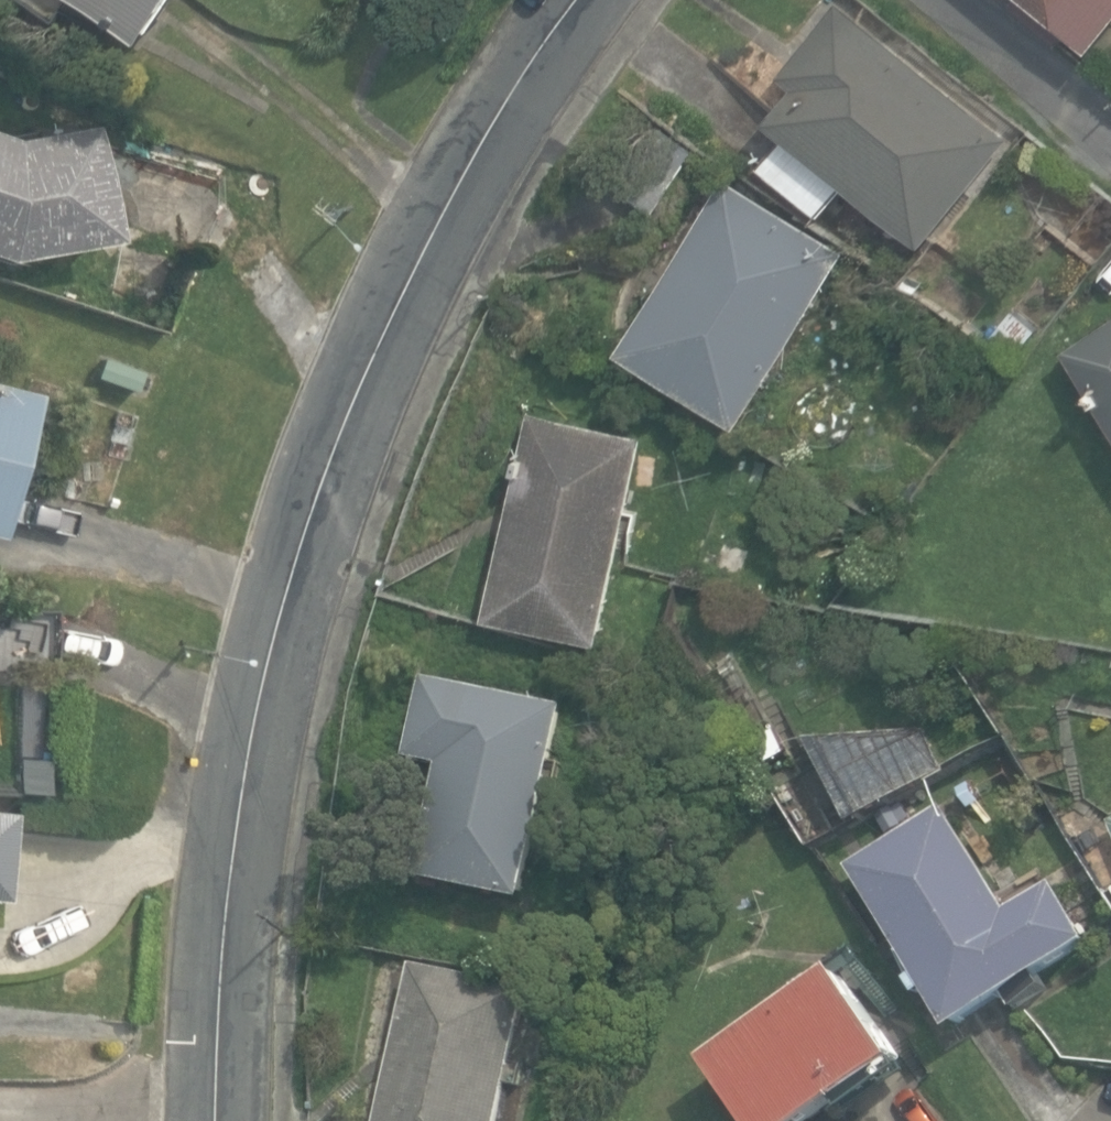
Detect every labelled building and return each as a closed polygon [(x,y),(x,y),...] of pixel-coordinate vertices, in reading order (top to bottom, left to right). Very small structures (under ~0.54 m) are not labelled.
[(155,36),(177,0),(96,0),(155,36)] [(1110,37),(1110,0),(1006,0),(1067,48),(1082,30),(1104,47),(1110,37)] [(853,180),(931,242),(1013,137),(843,4),(787,74),(802,87),(776,120),(792,132),(766,165),(827,213),(853,180)] [(617,181),(658,210),(697,156),(656,126),(617,181)] [(1,261),(109,241),(89,130),(11,144),(0,140),(0,260),(1,261)] [(629,350),(748,421),(850,251),(731,180),(629,350)] [(1020,357),(1041,330),(1015,310),(995,337),(1020,357)] [(1110,404),(1110,324),(1074,349),(1110,404)] [(94,379),(134,394),(142,372),(103,357),(94,379)] [(25,398),(0,392),(0,497),(25,398)] [(494,615),(607,638),(648,436),(536,413),(494,615)] [(15,669),(15,664),(46,664),(46,613),(0,612),(0,669),(15,669)] [(424,876),(529,898),(568,709),(429,680),(413,756),(447,763),(424,876)] [(747,742),(762,769),(791,753),(777,726),(747,742)] [(812,741),(857,825),(950,773),(926,730),(812,741)] [(934,991),(959,1029),(1093,943),(1057,887),(1016,914),(949,809),(856,868),(924,975),(916,981),(926,997),(934,991)] [(4,900),(12,815),(0,814),(0,900),(4,900)] [(383,1120),(503,1120),(511,1086),(520,1088),(527,1057),(516,1055),(529,990),(415,966),(383,1120)] [(756,1120),(827,1120),(907,1064),(841,972),(714,1062),(756,1120)]
